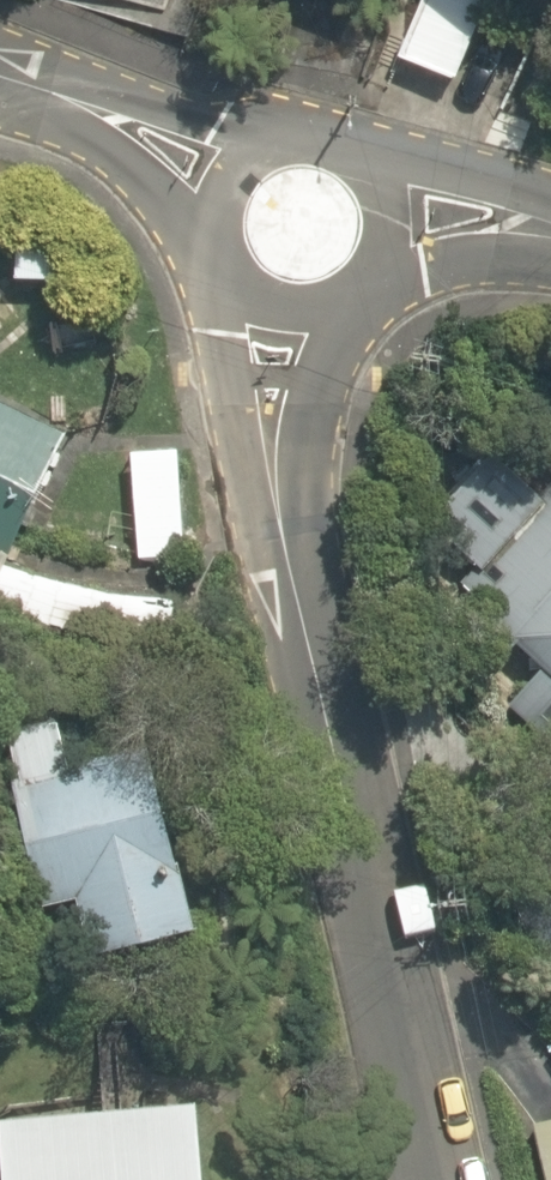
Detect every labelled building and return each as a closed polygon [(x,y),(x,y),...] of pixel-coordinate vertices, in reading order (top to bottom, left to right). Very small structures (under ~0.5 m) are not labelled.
[(454,79),(486,0),(424,0),(401,57),(454,79)] [(91,244),(20,250),(24,290),(94,284),(91,244)] [(66,431),(0,400),(0,571),(66,431)] [(192,449),(141,449),(142,561),(193,560),(192,449)] [(455,520),(515,756),(550,747),(550,495),(455,520)] [(203,596),(9,570),(2,626),(195,652),(203,596)] [(30,749),(40,911),(94,908),(98,965),(230,956),(216,737),(30,749)] [(17,1125),(21,1179),(259,1179),(254,1109),(17,1125)]
